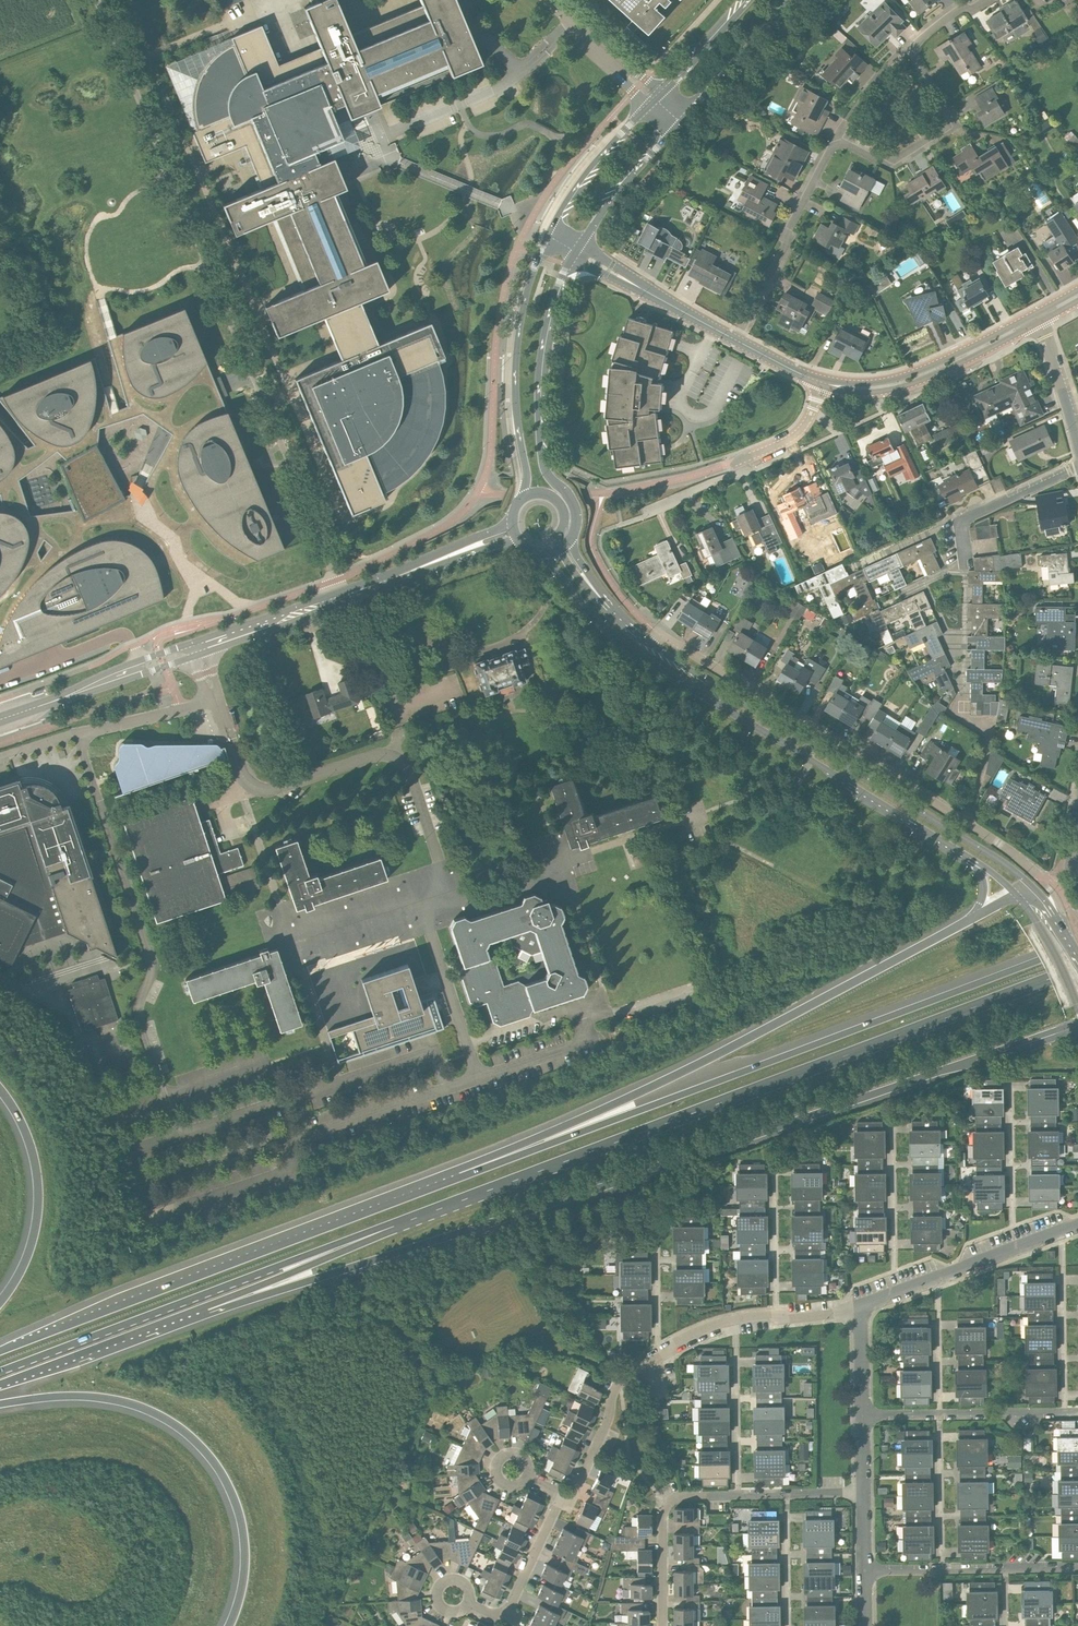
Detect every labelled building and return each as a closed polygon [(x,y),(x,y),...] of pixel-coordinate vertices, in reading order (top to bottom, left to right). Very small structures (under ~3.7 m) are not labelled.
[(316,0),(310,0),(312,5),(304,8),(320,48),(278,66),(261,26),(231,38),(233,43),(228,46),(220,51),(210,60),(205,66),(199,77),(194,89),(193,102),(193,115),(196,124),(197,130),(192,132),(205,162),(245,146),(262,188),(222,205),(235,235),(275,218),(305,290),(265,306),(271,321),(277,336),(324,317),(342,359),(295,379),(351,514),(369,507),(385,500),(382,492),(385,491),(396,485),(409,476),(420,465),(430,451),(437,437),(442,422),(444,406),(444,389),(442,373),(437,359),(444,356),(430,322),(377,345),(360,302),(388,290),(376,260),(361,266),(332,195),(346,189),(334,158),(319,164),(314,151),(343,139),(331,110),(344,104),(350,119),(380,106),(374,92),(445,62),(449,70),(452,77),(482,64),(455,0),(420,0),(422,6),(350,35),(336,0),(323,0),(319,1),(317,2),(316,0)] [(634,20),(630,24),(627,27),(634,33),(661,3),(667,8),(673,1),(672,0),(612,0),(634,20)] [(937,1),(936,0),(909,0),(916,9),(917,8),(921,14),(937,1)] [(1015,0),(1010,0),(1004,4),(1008,10),(1002,14),(1000,10),(984,20),(990,30),(993,29),(998,37),(1026,19),(1032,30),(1038,26),(1026,6),(1020,9),(1015,0)] [(896,37),(905,28),(899,23),(901,21),(885,4),(871,17),(873,20),(863,30),(871,37),(870,38),(876,45),(891,31),(896,37)] [(835,24),(840,20),(835,15),(830,19),(835,24)] [(971,43),(965,33),(952,41),(952,40),(936,49),(942,59),(948,55),(959,71),(966,67),(968,71),(969,70),(970,73),(981,67),(971,51),(970,52),(966,46),(971,43)] [(1052,44),(1044,33),(1035,39),(1043,50),(1052,44)] [(848,38),(844,42),(852,49),(856,46),(848,38)] [(852,58),(842,49),(836,55),(838,57),(823,74),(840,89),(855,73),(858,75),(868,65),(856,54),(852,58)] [(1012,69),(1007,63),(999,70),(1004,76),(1012,69)] [(823,124),(829,112),(823,109),(827,100),(803,88),(797,100),(803,103),(793,123),(811,132),(816,121),(823,124)] [(1004,114),(995,99),(998,97),(993,89),(976,99),(981,107),(983,106),(985,110),(978,113),(985,125),(1004,114)] [(1044,122),(1050,131),(1055,128),(1049,119),(1044,122)] [(1077,150),(1077,139),(1072,131),(1065,137),(1076,152),(1077,150)] [(794,180),(808,152),(783,138),(775,153),(777,154),(768,172),(769,172),(766,178),(778,185),(784,174),(794,180)] [(1012,158),(1003,143),(979,157),(970,143),(961,149),(963,152),(952,159),(960,173),(971,166),(976,174),(979,173),(984,182),(1008,167),(1005,162),(1012,158)] [(945,187),(933,167),(921,174),(923,176),(916,180),(916,179),(907,185),(911,192),(905,195),(911,204),(936,189),(938,192),(945,187)] [(862,176),(850,170),(840,189),(846,192),(842,201),(859,209),(869,190),(878,195),(884,184),(863,173),(862,176)] [(766,202),(761,199),(768,185),(751,176),(739,200),(746,203),(743,210),(752,214),(751,216),(769,226),(776,213),(773,211),(777,204),(767,199),(766,202)] [(954,216),(957,222),(967,217),(963,210),(954,216)] [(1061,215),(1048,224),(1058,239),(1054,241),(1056,243),(1047,249),(1055,263),(1055,265),(1057,269),(1060,269),(1061,270),(1073,262),(1070,257),(1073,255),(1071,253),(1077,249),(1077,240),(1061,215)] [(855,234),(859,226),(845,218),(840,227),(833,223),(829,229),(822,225),(814,239),(830,247),(832,244),(840,248),(849,231),(855,234)] [(657,227),(648,222),(638,242),(647,247),(645,251),(653,255),(654,254),(666,260),(668,258),(687,267),(691,258),(684,255),(685,252),(673,247),(678,238),(672,235),(670,231),(666,228),(662,227),(657,227)] [(889,222),(884,229),(891,234),(896,226),(889,222)] [(904,236),(909,233),(903,223),(898,226),(904,236)] [(1006,286),(1013,282),(1024,276),(1021,272),(1028,268),(1021,256),(1023,255),(1019,247),(1002,257),(994,262),(998,270),(997,271),(1006,286)] [(721,293),(731,274),(712,265),(716,257),(703,250),(690,275),(705,283),(704,285),(721,293)] [(926,259),(930,265),(936,262),(933,256),(926,259)] [(872,283),(878,293),(893,283),(887,273),(872,283)] [(982,300),(982,298),(987,295),(980,282),(966,290),(970,296),(965,299),(965,298),(963,298),(969,307),(982,300)] [(827,316),(835,301),(819,292),(811,307),(827,316)] [(799,331),(809,312),(805,310),(807,305),(785,293),(780,303),(788,307),(779,324),(790,330),(792,327),(799,331)] [(939,307),(936,293),(918,297),(919,299),(919,300),(918,304),(918,305),(917,307),(915,308),(913,310),(911,311),(919,327),(935,320),(936,323),(943,320),(944,319),(945,318),(945,317),(945,315),(943,306),(939,307)] [(164,599),(284,549),(282,543),(261,493),(253,473),(251,467),(228,412),(222,400),(217,386),(207,362),(184,308),(177,310),(177,309),(162,315),(162,317),(161,317),(160,316),(145,322),(145,324),(139,326),(138,325),(123,331),(124,333),(108,339),(128,407),(122,410),(115,413),(112,414),(95,358),(90,360),(89,358),(74,364),(75,366),(63,371),(63,369),(48,375),(48,377),(45,378),(45,377),(30,383),(30,384),(24,387),(23,386),(8,392),(8,393),(0,397),(0,401),(34,446),(28,448),(0,419),(0,494),(1,494),(1,507),(0,507),(0,667),(48,647),(60,642),(163,600),(164,599)] [(664,383),(659,383),(659,380),(674,331),(629,318),(623,336),(620,335),(613,360),(616,361),(614,366),(611,366),(607,417),(611,417),(610,423),(607,423),(610,449),(614,449),(616,468),(663,462),(656,412),(657,409),(661,409),(664,383)] [(858,336),(842,327),(830,351),(840,356),(842,351),(859,360),(869,339),(859,333),(858,336)] [(1042,414),(1023,372),(1002,381),(1003,384),(974,397),(984,418),(996,413),(1013,405),(1021,424),(1042,414)] [(923,404),(910,410),(925,441),(932,438),(924,422),(930,419),(923,404)] [(925,441),(910,410),(898,415),(905,431),(911,428),(918,445),(925,441)] [(939,447),(968,434),(963,422),(933,435),(939,447)] [(1019,460),(1053,444),(1045,427),(1011,442),(1019,460)] [(990,451),(1004,444),(1001,437),(986,443),(990,451)] [(871,467),(884,461),(881,456),(895,449),(889,438),(868,447),(873,459),(868,461),(871,467)] [(920,476),(904,444),(896,448),(900,457),(884,465),(890,477),(906,469),(911,480),(920,476)] [(983,466),(976,450),(965,455),(972,470),(983,466)] [(853,473),(849,463),(840,468),(839,466),(830,469),(837,484),(834,485),(838,494),(846,491),(854,498),(860,490),(868,496),(872,494),(861,469),(853,473)] [(987,475),(983,466),(972,470),(970,471),(969,470),(947,480),(948,482),(940,485),(946,500),(938,504),(940,508),(948,504),(962,498),(961,495),(977,487),(974,481),(987,475)] [(824,499),(817,482),(805,487),(805,489),(800,491),(799,489),(785,495),(787,501),(777,505),(785,521),(795,517),(792,509),(805,503),(810,514),(824,508),(820,500),(824,499)] [(1069,524),(1065,505),(1056,507),(1055,500),(1038,503),(1043,529),(1069,524)] [(939,514),(935,506),(928,509),(932,518),(939,514)] [(759,522),(753,509),(747,512),(745,509),(737,513),(738,516),(737,516),(739,519),(736,520),(740,528),(742,527),(746,535),(751,533),(756,545),(763,541),(769,553),(778,549),(776,545),(782,542),(770,514),(763,517),(764,519),(759,522)] [(976,527),(982,526),(989,525),(989,517),(976,524),(976,527)] [(989,525),(990,538),(998,537),(996,524),(989,525)] [(720,544),(713,528),(699,534),(705,546),(701,548),(702,550),(701,550),(703,555),(704,554),(705,556),(711,554),(717,567),(741,556),(733,537),(720,544)] [(886,542),(892,539),(888,531),(882,534),(886,542)] [(931,537),(897,553),(903,566),(920,558),(927,575),(941,569),(933,552),(937,550),(931,537)] [(678,565),(667,542),(658,546),(663,559),(635,572),(640,583),(672,569),(674,573),(680,570),(684,579),(686,578),(688,582),(693,580),(691,575),(693,574),(687,561),(678,565)] [(903,566),(897,553),(863,568),(868,581),(869,581),(887,573),(895,590),(907,584),(899,568),(903,566)] [(1000,555),(993,555),(995,571),(1002,571),(1002,569),(1022,567),(1021,553),(1000,556),(1000,555)] [(1069,572),(1067,553),(1040,556),(1041,565),(1048,564),(1049,581),(1058,580),(1059,584),(1075,583),(1073,572),(1069,572)] [(995,571),(993,555),(987,556),(988,571),(995,571)] [(982,571),(988,571),(987,556),(980,557),(982,571)] [(972,603),(983,604),(983,581),(1003,582),(1002,571),(995,571),(988,571),(982,571),(980,557),(973,558),(975,571),(969,571),(968,584),(973,584),(972,603)] [(835,596),(829,584),(847,575),(842,563),(795,585),(800,596),(819,587),(834,618),(843,614),(835,596)] [(863,568),(847,575),(829,584),(835,596),(855,586),(864,605),(873,600),(866,582),(868,581),(863,568)] [(748,579),(744,586),(750,589),(754,582),(748,579)] [(747,601),(754,605),(762,592),(754,588),(747,601)] [(771,595),(778,600),(781,596),(774,591),(771,595)] [(915,631),(926,626),(919,611),(931,606),(924,591),(881,611),(886,624),(908,614),(915,631)] [(680,618),(695,627),(704,612),(698,609),(701,603),(692,598),(680,618)] [(886,624),(881,611),(875,599),(873,600),(864,605),(850,611),(855,620),(870,613),(879,633),(888,629),(886,624)] [(799,621),(807,607),(797,601),(789,615),(799,621)] [(666,607),(660,602),(655,606),(660,612),(666,607)] [(967,637),(972,637),(986,637),(986,615),(1006,615),(1006,604),(983,604),(972,603),(968,603),(968,616),(972,616),(972,636),(967,636),(967,637)] [(1075,643),(1075,622),(1066,622),(1066,607),(1036,606),(1036,622),(1047,622),(1047,642),(1075,643)] [(812,621),(817,613),(808,608),(803,616),(812,621)] [(704,612),(695,627),(711,637),(721,619),(713,614),(711,617),(704,612)] [(854,620),(850,612),(842,616),(845,624),(854,620)] [(730,649),(743,657),(752,642),(744,637),(745,635),(752,623),(743,617),(736,629),(741,632),(730,649)] [(827,629),(831,622),(825,618),(820,625),(827,629)] [(932,659),(945,653),(938,636),(943,634),(937,621),(926,626),(915,631),(905,635),(910,646),(923,640),(932,659)] [(971,669),(983,669),(983,650),(1005,650),(1005,637),(986,637),(972,637),(967,637),(967,650),(972,650),(971,669)] [(752,642),(743,657),(756,665),(767,648),(761,645),(759,647),(752,642)] [(895,652),(892,645),(887,648),(890,654),(895,652)] [(527,659),(524,649),(515,652),(515,650),(502,654),(503,656),(500,657),(499,656),(490,659),(491,660),(487,661),(486,659),(475,663),(476,667),(474,670),(476,674),(479,675),(482,683),(480,686),(481,690),(484,691),(485,695),(497,691),(496,686),(512,681),(513,685),(525,681),(524,677),(525,675),(524,671),(521,670),(519,662),(527,659)] [(779,679),(791,687),(801,672),(794,668),(799,659),(794,656),(795,654),(789,651),(783,661),(788,664),(779,679)] [(886,656),(881,652),(877,658),(883,662),(886,656)] [(945,653),(932,659),(907,670),(913,679),(932,671),(942,693),(950,690),(953,698),(956,694),(945,669),(951,666),(945,653)] [(1070,704),(1072,682),(1067,682),(1069,667),(1051,665),(1051,664),(1037,662),(1034,684),(1049,686),(1049,684),(1059,686),(1057,703),(1070,704)] [(801,672),(791,687),(800,692),(809,678),(816,682),(825,669),(816,663),(813,670),(805,665),(801,672)] [(977,702),(984,702),(985,702),(985,695),(983,695),(983,679),(1002,680),(1003,669),(983,669),(971,669),(967,669),(967,682),(971,682),(971,701),(977,702)] [(828,675),(819,678),(821,684),(830,681),(828,675)] [(826,709),(840,717),(849,701),(842,696),(848,687),(843,684),(843,680),(836,676),(828,689),(836,694),(826,709)] [(359,697),(352,678),(338,683),(339,689),(341,693),(325,698),(322,688),(306,694),(314,717),(353,704),(360,701),(359,697)] [(849,701),(840,717),(852,725),(861,711),(864,713),(863,716),(872,721),(879,708),(882,703),(874,698),(872,702),(863,696),(857,705),(849,701)] [(930,705),(932,707),(937,716),(940,712),(943,714),(947,707),(937,701),(930,705)] [(991,702),(991,715),(997,715),(999,705),(999,702),(991,702)] [(999,705),(997,715),(996,722),(1006,723),(1009,707),(999,705)] [(925,736),(931,726),(937,716),(932,707),(923,721),(917,731),(925,736)] [(879,708),(872,721),(868,727),(876,731),(872,737),(886,746),(897,730),(882,721),(887,714),(879,708)] [(1040,718),(1027,715),(1026,717),(1019,715),(1016,730),(1027,733),(1025,741),(1038,744),(1036,752),(1040,753),(1038,765),(1055,769),(1057,757),(1059,757),(1061,747),(1064,748),(1069,726),(1039,720),(1040,718)] [(916,732),(901,723),(897,730),(886,746),(900,755),(909,741),(910,742),(916,732)] [(148,746),(145,745),(143,743),(140,742),(124,742),(122,743),(121,744),(120,745),(119,746),(119,748),(119,757),(118,758),(117,761),(116,762),(115,763),(114,765),(114,766),(122,792),(114,795),(213,763),(228,758),(225,747),(220,748),(220,747),(217,745),(216,744),(156,744),(153,744),(150,745),(148,746)] [(958,761),(929,743),(921,757),(927,761),(930,754),(936,758),(927,772),(942,781),(942,780),(950,784),(958,771),(953,768),(958,761)] [(994,777),(1004,757),(990,750),(986,773),(994,777)] [(587,815),(574,777),(552,785),(570,838),(573,848),(582,845),(583,848),(591,845),(590,842),(665,817),(657,795),(595,816),(594,812),(587,815)] [(1032,821),(1046,798),(1010,778),(1000,796),(1009,801),(1006,806),(1032,821)] [(85,859),(67,806),(62,808),(60,802),(59,802),(58,798),(56,795),(54,793),(51,790),(49,788),(46,786),(43,785),(40,784),(36,784),(33,784),(29,784),(26,785),(20,787),(18,781),(0,787),(0,957),(12,963),(25,937),(64,924),(67,932),(68,932),(87,942),(89,948),(96,946),(116,957),(117,957),(109,933),(87,865),(85,859)] [(209,819),(200,822),(194,803),(192,796),(122,819),(154,919),(157,923),(226,900),(218,874),(244,865),(238,847),(221,853),(215,837),(209,819)] [(309,877),(297,839),(275,847),(293,900),(298,898),(301,908),(305,907),(306,910),(314,907),(313,904),(387,879),(380,857),(318,878),(317,874),(309,877)] [(633,856),(646,851),(642,841),(629,846),(633,856)] [(649,852),(633,857),(636,868),(653,862),(649,852)] [(228,887),(256,877),(253,867),(224,877),(228,887)] [(231,898),(260,889),(257,878),(228,888),(231,898)] [(554,903),(549,905),(547,900),(542,901),(540,896),(539,897),(534,894),(534,893),(524,897),(521,903),(470,920),(464,917),(464,916),(454,920),(451,926),(450,926),(464,967),(461,972),(460,973),(470,1003),(471,1003),(476,1006),(477,1006),(487,1003),(493,1023),(494,1023),(499,1026),(500,1026),(530,1016),(529,1011),(583,993),(586,987),(587,987),(583,976),(577,973),(560,923),(563,917),(564,917),(560,907),(559,907),(554,903)] [(268,951),(267,948),(259,951),(260,954),(185,979),(193,1001),(255,980),(256,984),(263,981),(280,1031),(302,1024),(280,958),(277,948),(268,951)] [(420,1001),(408,964),(361,979),(374,1017),(375,1016),(376,1020),(349,1029),(349,1031),(352,1030),(359,1052),(338,1059),(330,1037),(341,1033),(341,1032),(329,1035),(338,1063),(444,1028),(433,996),(420,1001)] [(100,979),(98,974),(72,983),(74,988),(68,990),(82,1032),(119,1020),(105,978),(100,979)] [(1031,1080),(1031,1101),(1056,1101),(1056,1079),(1031,1080)] [(976,1102),(1001,1101),(1001,1080),(976,1080),(976,1102)] [(976,1123),(1001,1123),(1001,1101),(976,1102),(976,1123)] [(1056,1101),(1031,1101),(1031,1123),(1056,1123),(1056,1101)] [(858,1144),(883,1144),(883,1121),(857,1122),(858,1144)] [(913,1143),(938,1143),(938,1121),(913,1121),(913,1143)] [(977,1145),(1002,1144),(1001,1123),(976,1123),(977,1145)] [(1056,1123),(1031,1123),(1032,1144),(1057,1144),(1056,1123)] [(938,1143),(913,1143),(913,1165),(939,1164),(938,1143)] [(858,1165),(883,1165),(883,1144),(858,1144),(858,1165)] [(977,1166),(1002,1166),(1002,1144),(977,1145),(977,1166)] [(1057,1144),(1032,1144),(1032,1166),(1057,1166),(1057,1144)] [(795,1164),(795,1186),(820,1185),(820,1163),(795,1164)] [(740,1187),(765,1186),(765,1164),(739,1164),(740,1187)] [(939,1164),(913,1165),(913,1186),(939,1186),(939,1164)] [(858,1187),(884,1186),(883,1165),(858,1165),(858,1187)] [(977,1188),(1002,1188),(1002,1166),(977,1166),(977,1188)] [(1057,1166),(1032,1166),(1032,1187),(1057,1187),(1057,1166)] [(820,1185),(795,1186),(795,1207),(820,1207),(820,1185)] [(740,1208),(765,1208),(765,1186),(740,1187),(740,1208)] [(858,1208),(884,1208),(884,1186),(858,1187),(858,1208)] [(939,1186),(913,1186),(914,1208),(939,1207),(939,1186)] [(1057,1187),(1032,1187),(1033,1209),(1058,1209),(1057,1187)] [(1002,1188),(977,1188),(978,1210),(1003,1210),(1002,1188)] [(820,1207),(795,1207),(795,1229),(821,1228),(820,1207)] [(939,1207),(914,1208),(914,1229),(940,1229),(939,1207)] [(740,1229),(765,1229),(765,1208),(740,1208),(740,1229)] [(859,1230),(884,1230),(884,1208),(858,1208),(859,1230)] [(677,1217),(677,1239),(702,1239),(702,1217),(677,1217)] [(821,1228),(795,1229),(795,1250),(821,1250),(821,1228)] [(741,1251),(766,1250),(765,1229),(740,1229),(741,1251)] [(940,1229),(914,1229),(914,1251),(940,1251),(940,1229)] [(884,1230),(859,1230),(859,1252),(885,1252),(884,1230)] [(702,1239),(677,1239),(677,1261),(702,1260),(702,1239)] [(741,1272),(766,1272),(766,1250),(741,1251),(741,1272)] [(821,1250),(795,1250),(796,1272),(821,1272),(821,1250)] [(622,1274),(647,1274),(647,1252),(622,1252),(622,1274)] [(702,1260),(677,1261),(677,1282),(702,1282),(702,1260)] [(766,1294),(766,1272),(741,1272),(741,1294),(766,1294)] [(821,1272),(796,1272),(796,1294),(799,1294),(808,1294),(821,1294),(821,1272)] [(1028,1295),(1053,1295),(1053,1273),(1028,1273),(1028,1295)] [(622,1296),(647,1295),(647,1274),(622,1274),(622,1296)] [(702,1282),(677,1282),(677,1304),(702,1304),(702,1282)] [(622,1317),(648,1317),(647,1295),(622,1296),(622,1317)] [(1028,1317),(1054,1316),(1053,1295),(1028,1295),(1028,1317)] [(588,1314),(584,1309),(579,1313),(583,1318),(588,1314)] [(1028,1338),(1054,1338),(1054,1316),(1028,1317),(1028,1338)] [(648,1339),(648,1317),(622,1317),(623,1339),(648,1339)] [(958,1318),(958,1340),(984,1340),(983,1317),(958,1318)] [(903,1341),(929,1340),(928,1318),(903,1318),(903,1341)] [(606,1319),(591,1319),(591,1328),(606,1328),(606,1319)] [(1029,1360),(1054,1359),(1054,1338),(1028,1338),(1029,1360)] [(904,1362),(929,1362),(929,1340),(903,1341),(904,1362)] [(984,1340),(958,1340),(959,1361),(984,1361),(984,1340)] [(305,1355),(319,1355),(319,1346),(304,1347),(305,1355)] [(701,1356),(702,1378),(727,1377),(726,1355),(725,1356),(713,1356),(701,1356)] [(756,1376),(782,1377),(781,1355),(756,1355),(756,1376)] [(1029,1382),(1054,1381),(1054,1359),(1029,1360),(1029,1382)] [(518,1367),(523,1370),(527,1364),(522,1361),(518,1367)] [(984,1361),(959,1361),(959,1382),(984,1382),(984,1361)] [(904,1383),(929,1383),(929,1362),(904,1362),(904,1383)] [(492,1368),(483,1369),(483,1378),(493,1377),(492,1368)] [(601,1380),(601,1379),(587,1372),(578,1368),(568,1389),(596,1403),(602,1391),(596,1389),(600,1380),(601,1380)] [(757,1398),(782,1398),(782,1377),(756,1376),(757,1398)] [(727,1377),(702,1378),(702,1399),(727,1399),(727,1377)] [(1055,1403),(1054,1381),(1029,1382),(1029,1404),(1055,1403)] [(984,1382),(959,1382),(959,1405),(984,1404),(984,1382)] [(520,1415),(508,1416),(509,1432),(515,1432),(518,1433),(517,1436),(527,1441),(547,1398),(552,1388),(541,1383),(536,1392),(538,1393),(526,1417),(520,1417),(520,1415)] [(930,1405),(929,1383),(904,1383),(904,1405),(930,1405)] [(757,1420),(782,1420),(782,1398),(757,1398),(757,1420)] [(727,1399),(702,1399),(702,1421),(727,1420),(727,1399)] [(569,1410),(567,1416),(591,1428),(592,1424),(596,1416),(591,1414),(594,1408),(582,1402),(576,1413),(569,1410)] [(510,1437),(509,1432),(508,1416),(507,1405),(496,1406),(497,1416),(491,1418),(492,1420),(481,1424),(490,1438),(495,1435),(499,1435),(499,1438),(510,1437)] [(651,1410),(652,1420),(670,1419),(669,1409),(651,1410)] [(591,1428),(567,1416),(564,1423),(570,1426),(565,1437),(577,1443),(580,1437),(585,1439),(589,1431),(591,1428)] [(494,1443),(490,1438),(481,1424),(475,1417),(467,1423),(472,1431),(470,1437),(467,1435),(462,1447),(477,1454),(480,1448),(483,1446),(485,1449),(494,1443)] [(538,1417),(536,1422),(544,1426),(547,1421),(538,1417)] [(727,1420),(702,1421),(702,1442),(728,1442),(727,1420)] [(757,1442),(783,1441),(782,1420),(757,1420),(757,1442)] [(1061,1451),(1077,1450),(1077,1428),(1061,1429),(1061,1451)] [(429,1443),(432,1437),(430,1436),(432,1433),(425,1430),(421,1439),(429,1443)] [(960,1452),(986,1452),(985,1430),(960,1430),(960,1452)] [(905,1431),(905,1453),(931,1453),(930,1431),(905,1431)] [(537,1436),(531,1433),(528,1439),(535,1442),(537,1436)] [(577,1443),(565,1437),(559,1448),(553,1445),(550,1452),(574,1463),(576,1460),(575,1459),(579,1451),(575,1449),(577,1443)] [(758,1463),(783,1463),(783,1441),(757,1442),(758,1463)] [(728,1442),(702,1442),(703,1464),(728,1463),(728,1442)] [(810,1450),(810,1443),(800,1443),(800,1459),(810,1459),(810,1450)] [(477,1454),(462,1447),(457,1458),(459,1459),(457,1464),(447,1465),(448,1476),(457,1475),(474,1474),(479,1473),(478,1463),(475,1463),(475,1459),(477,1454)] [(1061,1451),(1062,1472),(1077,1472),(1077,1450),(1061,1451)] [(574,1463),(550,1452),(547,1458),(554,1461),(548,1473),(561,1478),(564,1472),(568,1475),(572,1466),(573,1466),(574,1463)] [(960,1473),(986,1473),(986,1452),(960,1452),(960,1473)] [(931,1453),(905,1453),(906,1474),(931,1474),(931,1453)] [(1021,1455),(1008,1456),(1008,1469),(1022,1468),(1021,1455)] [(728,1463),(703,1464),(703,1486),(728,1486),(728,1463)] [(783,1485),(783,1463),(758,1463),(758,1485),(783,1485)] [(597,1493),(594,1499),(608,1505),(614,1493),(607,1489),(613,1476),(600,1470),(591,1490),(597,1493)] [(1062,1472),(1062,1493),(1077,1493),(1077,1472),(1062,1472)] [(961,1494),(986,1494),(986,1473),(960,1473),(961,1494)] [(474,1474),(457,1475),(458,1487),(461,1487),(461,1493),(453,1499),(459,1508),(468,1502),(481,1492),(485,1489),(479,1481),(476,1483),(474,1479),(474,1474)] [(931,1474),(906,1474),(906,1496),(931,1495),(931,1474)] [(529,1491),(521,1508),(539,1516),(540,1513),(539,1513),(543,1504),(539,1502),(541,1497),(540,1497),(529,1492),(529,1491)] [(481,1492),(468,1502),(474,1512),(477,1510),(480,1515),(474,1529),(483,1533),(499,1500),(489,1495),(488,1498),(484,1497),(481,1492)] [(1062,1493),(1062,1515),(1077,1515),(1077,1493),(1062,1493)] [(961,1516),(986,1516),(986,1494),(961,1494),(961,1516)] [(931,1495),(906,1496),(906,1517),(931,1517),(931,1495)] [(894,1496),(884,1496),(885,1507),(895,1507),(894,1496)] [(632,1498),(626,1500),(628,1506),(634,1504),(632,1498)] [(608,1505),(594,1499),(592,1505),(585,1502),(576,1522),(589,1528),(595,1514),(602,1518),(608,1505)] [(447,1515),(455,1508),(451,1502),(442,1508),(447,1515)] [(521,1508),(514,1504),(511,1511),(518,1514),(512,1525),(525,1531),(528,1526),(532,1528),(536,1519),(537,1520),(539,1516),(521,1508)] [(700,1508),(694,1508),(675,1508),(675,1509),(674,1511),(674,1514),(675,1515),(675,1520),(687,1520),(687,1527),(700,1527),(700,1508)] [(807,1533),(832,1532),(832,1510),(821,1511),(806,1511),(807,1533)] [(752,1511),(752,1533),(777,1533),(777,1511),(752,1511)] [(625,1527),(625,1536),(615,1536),(613,1543),(644,1543),(644,1537),(651,1537),(651,1515),(637,1515),(637,1527),(625,1527)] [(1062,1515),(1062,1537),(1077,1536),(1077,1515),(1062,1515)] [(961,1538),(987,1538),(986,1516),(961,1516),(961,1538)] [(931,1517),(906,1517),(906,1539),(932,1538),(931,1517)] [(411,1534),(418,1529),(413,1522),(406,1527),(411,1534)] [(525,1531),(512,1525),(507,1537),(501,1534),(498,1540),(522,1551),(523,1548),(527,1539),(522,1537),(525,1531)] [(563,1528),(558,1540),(577,1549),(580,1543),(584,1545),(590,1533),(577,1527),(574,1533),(563,1528)] [(700,1527),(687,1527),(687,1533),(675,1533),(675,1538),(674,1540),(674,1543),(675,1544),(675,1546),(694,1546),(694,1534),(700,1534),(700,1527)] [(483,1533),(474,1529),(467,1542),(461,1543),(461,1540),(449,1541),(450,1558),(456,1557),(459,1559),(458,1562),(468,1567),(483,1533)] [(411,1537),(407,1531),(401,1535),(406,1542),(411,1537)] [(807,1554),(832,1554),(832,1532),(807,1533),(807,1554)] [(777,1533),(752,1533),(752,1555),(777,1554),(777,1533)] [(612,1543),(614,1536),(609,1534),(606,1541),(612,1543)] [(1062,1537),(1063,1559),(1077,1558),(1077,1536),(1062,1537)] [(450,1558),(449,1541),(436,1542),(437,1544),(431,1545),(425,1537),(416,1543),(421,1551),(431,1564),(434,1569),(443,1563),(441,1560),(444,1558),(450,1557),(450,1558)] [(932,1538),(906,1539),(907,1561),(932,1561),(932,1538)] [(987,1538),(961,1538),(961,1560),(987,1560),(987,1538)] [(522,1551),(498,1540),(495,1546),(501,1549),(496,1561),(509,1566),(511,1561),(516,1563),(520,1554),(520,1555),(522,1551)] [(577,1549),(558,1540),(552,1552),(563,1557),(560,1563),(573,1569),(584,1574),(587,1568),(576,1563),(579,1557),(575,1555),(577,1549)] [(608,1551),(611,1545),(604,1541),(602,1544),(605,1549),(608,1551)] [(877,1552),(885,1552),(885,1542),(877,1542),(877,1552)] [(644,1543),(613,1543),(611,1550),(626,1550),(626,1558),(637,1558),(637,1572),(651,1572),(651,1550),(644,1550),(644,1543)] [(694,1546),(675,1546),(675,1547),(674,1549),(674,1551),(675,1553),(675,1558),(687,1558),(687,1564),(700,1564),(700,1558),(694,1558),(694,1546)] [(727,1555),(724,1547),(718,1547),(718,1555),(727,1555)] [(431,1564),(421,1551),(411,1558),(413,1560),(408,1563),(399,1559),(394,1569),(423,1582),(427,1572),(424,1571),(426,1567),(431,1564)] [(777,1554),(752,1555),(752,1576),(777,1576),(777,1554)] [(807,1575),(832,1575),(832,1554),(807,1554),(807,1575)] [(509,1566),(496,1561),(491,1572),(484,1569),(481,1575),(487,1578),(488,1578),(505,1587),(507,1583),(506,1583),(510,1574),(506,1572),(509,1566)] [(573,1569),(560,1563),(557,1569),(547,1564),(541,1576),(556,1583),(557,1583),(561,1585),(563,1579),(568,1581),(573,1569)] [(700,1564),(687,1564),(687,1571),(675,1571),(675,1576),(674,1577),(674,1580),(675,1582),(675,1583),(694,1583),(704,1583),(704,1570),(700,1566),(700,1564)] [(391,1574),(393,1568),(387,1565),(385,1571),(391,1574)] [(469,1578),(473,1570),(467,1567),(464,1575),(469,1578)] [(423,1582),(394,1569),(390,1578),(399,1582),(399,1588),(397,1589),(398,1601),(414,1599),(414,1593),(416,1590),(419,1591),(423,1582)] [(807,1597),(833,1597),(832,1575),(807,1575),(807,1597)] [(777,1576),(752,1576),(752,1598),(778,1597),(777,1576)] [(651,1585),(644,1585),(642,1584),(642,1577),(623,1577),(623,1587),(626,1587),(626,1589),(630,1589),(630,1597),(651,1597),(651,1585)] [(736,1580),(731,1577),(727,1583),(732,1586),(736,1580)] [(488,1578),(487,1578),(480,1595),(481,1595),(492,1600),(492,1601),(495,1596),(499,1598),(503,1590),(504,1590),(505,1587),(488,1578)] [(1025,1582),(1025,1603),(1051,1603),(1050,1581),(1025,1582)] [(970,1582),(970,1604),(995,1604),(995,1582),(970,1582)] [(557,1583),(556,1583),(554,1589),(543,1584),(537,1596),(553,1604),(553,1603),(557,1605),(560,1599),(564,1601),(570,1589),(561,1585),(557,1583)] [(694,1583),(675,1583),(675,1585),(674,1586),(674,1589),(675,1590),(675,1595),(687,1595),(687,1602),(700,1602),(700,1595),(694,1595),(694,1583)] [(778,1597),(752,1598),(753,1619),(778,1619),(778,1597)] [(808,1619),(833,1618),(833,1597),(807,1597),(808,1619)] [(398,1601),(388,1601),(389,1612),(399,1611),(403,1616),(401,1618),(406,1625),(410,1625),(422,1618),(421,1618),(418,1613),(418,1609),(421,1609),(420,1598),(414,1599),(398,1601)] [(700,1602),(687,1602),(687,1608),(675,1608),(675,1613),(674,1615),(674,1618),(675,1619),(675,1621),(694,1621),(700,1620),(700,1602)] [(553,1603),(553,1604),(550,1610),(540,1605),(534,1616),(554,1625),(556,1620),(560,1622),(566,1610),(557,1605),(553,1603)] [(649,1611),(641,1611),(640,1610),(640,1603),(621,1603),(621,1613),(624,1613),(626,1615),(628,1615),(628,1623),(636,1623),(649,1623),(649,1611)] [(1051,1603),(1025,1603),(1025,1625),(1051,1625),(1051,1603)] [(995,1604),(970,1604),(970,1625),(996,1625),(995,1604)] [(534,1616),(529,1625),(553,1625),(554,1625),(534,1616)] [(410,1625),(440,1625),(430,1621),(429,1624),(425,1623),(422,1618),(410,1625)]
